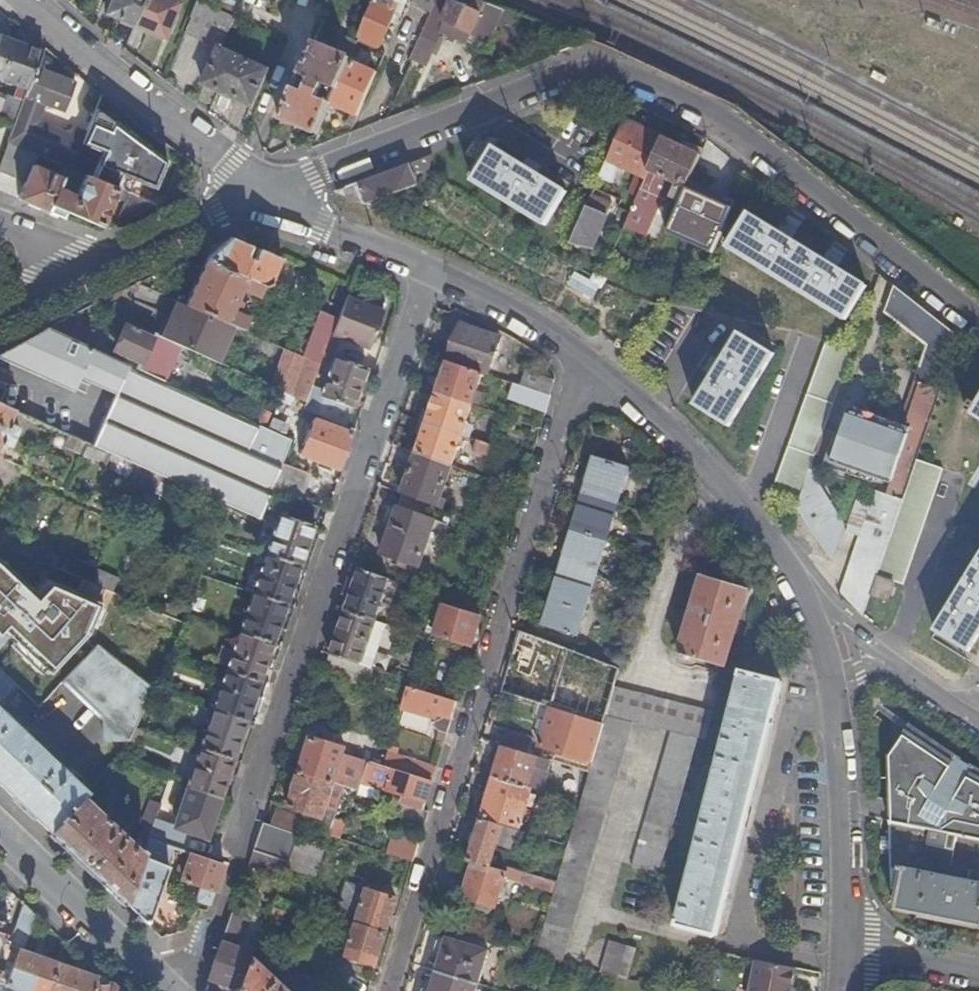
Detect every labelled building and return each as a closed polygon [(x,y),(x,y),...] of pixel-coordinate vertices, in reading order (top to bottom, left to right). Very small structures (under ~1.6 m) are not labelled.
[(135,27),(136,23),(146,0),(111,0),(105,15),(135,27)] [(135,27),(164,39),(179,3),(171,0),(146,0),(136,23),(135,27)] [(199,1),(222,11),(227,0),(199,0),(199,1)] [(360,37),(381,46),(395,11),(401,13),(407,0),(377,0),(360,37)] [(486,41),(502,9),(486,3),(482,14),(452,1),(452,0),(438,0),(432,14),(411,57),(427,64),(441,32),(463,42),(468,33),(486,41)] [(432,14),(438,0),(415,0),(412,5),(432,14)] [(199,1),(185,33),(219,48),(203,84),(253,107),(269,70),(222,48),(235,17),(222,11),(199,1)] [(43,52),(0,36),(0,79),(29,90),(37,68),(43,52)] [(282,119),(317,135),(330,105),(350,60),(357,44),(343,38),(336,52),(314,42),(301,74),(312,78),(306,92),(295,88),(282,119)] [(350,60),(330,105),(357,117),(377,72),(350,60)] [(25,101),(15,126),(9,144),(39,156),(71,170),(82,144),(87,132),(75,128),(71,135),(38,122),(46,103),(65,110),(75,83),(37,68),(29,90),(25,101)] [(25,101),(11,96),(2,121),(15,126),(25,101)] [(87,132),(82,144),(103,153),(93,178),(116,188),(128,194),(129,189),(152,197),(166,163),(97,110),(87,132)] [(665,138),(627,120),(601,179),(613,185),(621,168),(638,176),(630,195),(638,198),(665,138)] [(703,155),(665,138),(638,198),(625,229),(646,238),(663,200),(649,194),(656,176),(678,186),(672,200),(682,205),(688,189),(699,163),(703,155)] [(9,144),(0,167),(0,171),(26,183),(19,198),(64,218),(67,211),(100,225),(116,188),(93,178),(87,176),(77,196),(58,188),(62,179),(35,167),(39,156),(9,144)] [(525,166),(495,148),(473,182),(547,227),(568,193),(539,175),(541,171),(527,163),(525,166)] [(433,157),(338,193),(338,195),(380,212),(383,201),(419,188),(419,185),(426,183),(433,157)] [(745,183),(699,163),(688,189),(734,209),(745,183)] [(615,202),(595,193),(572,246),(594,251),(615,202)] [(119,225),(158,206),(155,205),(128,194),(117,220),(119,225)] [(778,234),(748,216),(729,249),(847,322),(866,289),(837,270),(841,263),(828,255),(824,262),(791,242),(795,235),(782,227),(778,234)] [(231,239),(205,261),(263,287),(266,288),(270,285),(280,260),(231,239)] [(263,287),(205,261),(186,306),(238,329),(243,332),(249,319),(233,312),(235,307),(239,309),(242,304),(237,302),(242,292),(258,300),(263,287)] [(576,272),(569,287),(595,298),(601,283),(576,272)] [(862,530),(839,596),(863,617),(870,596),(876,578),(916,462),(959,338),(897,290),(888,315),(929,347),(917,383),(921,385),(908,422),(912,424),(909,433),(850,413),(836,453),(854,459),(878,467),(895,473),(893,480),(888,496),(875,491),(870,506),(857,501),(848,525),(862,530)] [(313,328),(319,312),(275,293),(269,308),(313,328)] [(180,304),(173,301),(157,336),(164,340),(180,304)] [(384,316),(345,302),(338,321),(345,324),(338,342),(372,353),(384,316)] [(238,329),(186,306),(180,304),(164,340),(180,347),(221,365),(238,329)] [(345,324),(338,321),(319,312),(313,328),(301,358),(320,367),(325,356),(332,359),(338,342),(345,324)] [(93,333),(66,321),(48,330),(86,347),(93,333)] [(461,326),(448,364),(483,375),(489,377),(501,340),(461,326)] [(157,336),(153,335),(150,339),(123,327),(115,344),(118,345),(115,353),(140,364),(137,371),(163,383),(180,347),(164,340),(157,336)] [(283,464),(291,443),(268,432),(163,383),(137,371),(86,347),(48,330),(0,355),(0,359),(74,392),(80,380),(116,396),(93,447),(224,506),(260,522),(272,492),(283,464)] [(775,356),(741,335),(697,408),(730,428),(775,356)] [(777,484),(803,494),(811,471),(855,350),(828,341),(777,484)] [(306,404),(320,367),(301,358),(278,348),(264,385),(283,393),(306,404)] [(347,429),(366,370),(334,359),(321,400),(337,405),(331,423),(347,429)] [(483,375),(448,364),(437,395),(473,407),(483,375)] [(551,398),(556,381),(527,371),(522,388),(551,398)] [(547,410),(551,398),(522,388),(506,383),(502,394),(495,391),(488,413),(502,417),(509,397),(547,410)] [(473,407),(437,395),(426,425),(463,437),(473,407)] [(0,444),(10,448),(18,428),(9,423),(14,411),(0,405),(0,445),(0,444)] [(350,436),(313,421),(299,455),(337,470),(350,436)] [(416,455),(452,469),(463,437),(426,425),(416,455)] [(489,456),(492,447),(477,442),(474,451),(489,456)] [(851,466),(854,459),(836,453),(834,460),(851,466)] [(441,501),(452,469),(416,455),(402,496),(403,496),(440,510),(443,511),(446,503),(441,501)] [(876,475),(878,467),(854,459),(851,466),(849,473),(873,482),(876,475)] [(584,496),(618,507),(629,471),(595,460),(584,496)] [(876,578),(893,584),(893,583),(903,587),(942,471),(916,462),(876,578)] [(287,498),(299,502),(309,475),(283,464),(272,492),(287,498)] [(876,475),(893,480),(895,473),(878,467),(876,475)] [(798,507),(801,510),(814,475),(811,471),(803,494),(798,507)] [(814,475),(801,510),(835,560),(847,524),(814,475)] [(419,570),(440,510),(403,496),(382,557),(419,570)] [(608,542),(618,507),(584,496),(573,532),(608,542)] [(299,567),(318,509),(299,502),(287,498),(281,517),(280,517),(266,556),(299,567)] [(597,578),(608,542),(573,532),(562,568),(597,578)] [(286,605),(299,567),(266,556),(253,594),(286,605)] [(935,631),(968,653),(978,636),(978,560),(935,631)] [(96,568),(90,584),(99,589),(113,595),(120,579),(96,568)] [(579,636),(597,578),(562,568),(545,625),(579,636)] [(375,623),(389,582),(360,571),(346,613),(375,623)] [(679,655),(724,669),(747,590),(701,577),(679,655)] [(876,578),(870,596),(887,602),(893,584),(876,578)] [(272,645),(286,605),(253,594),(240,634),(272,645)] [(448,607),(448,605),(436,600),(434,610),(443,613),(436,636),(472,647),(481,618),(448,607)] [(361,666),(375,623),(346,613),(332,656),(361,666)] [(614,689),(620,670),(521,632),(502,693),(552,709),(604,725),(606,717),(614,689)] [(259,683),(272,645),(240,634),(227,672),(259,683)] [(135,728),(155,690),(131,672),(104,652),(98,647),(71,674),(64,682),(110,725),(109,727),(127,743),(135,728)] [(369,689),(375,671),(361,666),(332,656),(331,658),(341,662),(335,678),(369,689)] [(341,662),(331,658),(330,657),(325,674),(335,678),(341,662)] [(18,686),(0,669),(0,705),(18,686)] [(246,721),(259,683),(227,672),(214,710),(246,721)] [(782,683),(741,673),(677,926),(718,935),(782,683)] [(447,734),(457,703),(409,689),(402,710),(440,722),(438,727),(441,733),(447,734)] [(706,741),(713,714),(614,689),(606,717),(633,724),(673,733),(700,740),(706,741)] [(604,725),(552,709),(540,748),(592,764),(604,725)] [(233,760),(246,721),(214,710),(200,749),(233,760)] [(51,833),(83,797),(86,794),(0,711),(0,785),(51,833)] [(553,895),(536,953),(562,961),(633,724),(606,717),(604,725),(592,764),(589,773),(580,805),(568,846),(557,883),(553,895)] [(889,823),(933,832),(978,841),(978,777),(955,764),(959,758),(908,725),(887,757),(889,823)] [(500,746),(503,747),(528,755),(532,740),(505,731),(500,746)] [(661,876),(700,740),(673,733),(634,868),(661,876)] [(323,743),(334,746),(336,740),(325,737),(323,743)] [(362,785),(369,764),(344,756),(346,750),(334,746),(323,743),(312,740),(301,775),(335,785),(345,788),(359,792),(362,785)] [(496,745),(486,776),(494,778),(503,747),(500,746),(496,745)] [(503,747),(494,778),(532,789),(541,792),(550,761),(528,755),(503,747)] [(219,799),(233,760),(200,749),(187,789),(219,799)] [(432,783),(436,771),(388,755),(384,768),(432,783)] [(424,809),(432,783),(384,768),(369,764),(362,785),(382,790),(402,797),(401,804),(424,811),(424,809)] [(324,820),(335,785),(301,775),(290,810),(324,820)] [(532,789),(494,778),(482,815),(520,827),(532,789)] [(377,803),(382,790),(362,785),(359,792),(358,797),(377,803)] [(206,839),(219,799),(187,789),(174,827),(155,821),(151,829),(147,841),(178,851),(185,832),(206,839)] [(126,904),(143,853),(132,847),(133,844),(83,797),(51,833),(126,904)] [(151,829),(155,821),(160,804),(150,800),(141,826),(144,827),(151,829)] [(272,826),(294,834),(300,817),(277,810),(272,826)] [(480,820),(468,862),(489,869),(497,846),(523,854),(529,834),(480,820)] [(330,837),(340,840),(344,824),(335,821),(330,837)] [(889,823),(889,839),(880,839),(881,855),(890,854),(890,870),(890,888),(901,890),(898,909),(978,925),(978,841),(933,832),(889,823)] [(317,879),(326,848),(299,840),(300,836),(294,834),(272,826),(265,824),(255,852),(291,863),(289,870),(317,879)] [(143,840),(147,841),(151,829),(144,827),(143,840)] [(391,836),(387,856),(416,862),(420,841),(391,836)] [(179,866),(183,852),(178,851),(147,841),(143,853),(126,904),(148,926),(169,863),(179,866)] [(224,867),(209,861),(183,852),(179,866),(185,868),(181,881),(201,888),(215,893),(224,867)] [(489,869),(468,862),(464,866),(460,880),(462,884),(466,885),(462,898),(495,909),(504,878),(505,874),(489,869)] [(509,882),(553,895),(557,883),(508,868),(505,874),(504,878),(510,880),(509,882)] [(358,924),(385,933),(395,900),(347,884),(341,903),(313,894),(308,908),(337,917),(358,924)] [(210,907),(215,893),(201,888),(196,902),(210,907)] [(285,912),(288,901),(279,898),(275,909),(285,912)] [(59,962),(23,949),(38,917),(23,904),(9,944),(18,948),(6,985),(23,990),(48,990),(59,962)] [(275,909),(266,937),(277,940),(282,925),(280,924),(285,912),(275,909)] [(238,990),(247,990),(258,960),(259,955),(235,947),(243,925),(238,923),(240,918),(233,916),(211,981),(238,990)] [(329,943),(350,950),(358,924),(337,917),(329,943)] [(0,921),(0,943),(1,943),(8,924),(0,921)] [(375,965),(385,933),(358,924),(350,950),(349,957),(375,965)] [(436,973),(478,986),(488,952),(446,939),(436,973)] [(615,978),(629,980),(637,950),(608,942),(599,973),(615,978)] [(8,946),(1,943),(0,943),(0,959),(3,960),(8,946)] [(6,985),(18,948),(9,944),(8,946),(3,960),(0,969),(0,990),(23,990),(6,985)] [(300,985),(291,975),(282,984),(258,960),(247,990),(294,990),(300,985)] [(798,969),(759,961),(752,990),(794,990),(794,989),(798,969)] [(99,976),(59,962),(48,990),(94,990),(99,976)] [(478,986),(436,973),(430,990),(476,990),(478,986)] [(99,975),(99,976),(94,990),(116,990),(99,975)]
